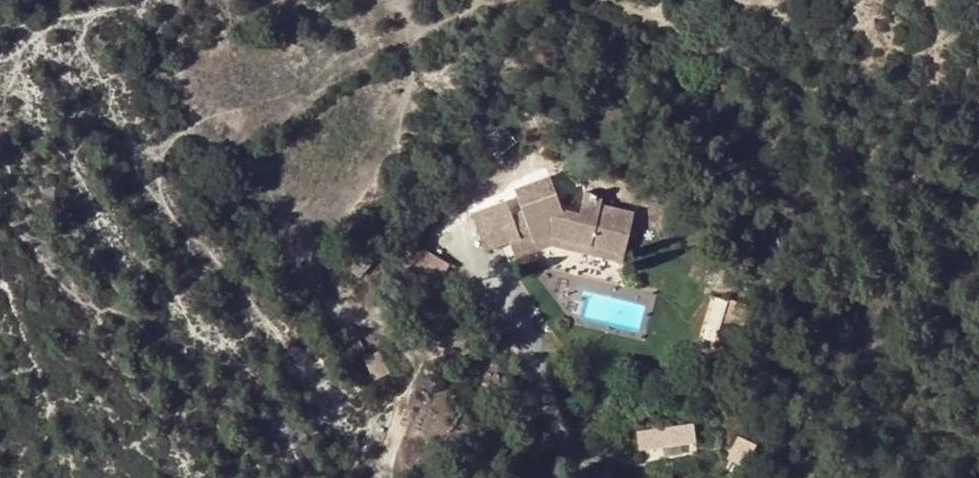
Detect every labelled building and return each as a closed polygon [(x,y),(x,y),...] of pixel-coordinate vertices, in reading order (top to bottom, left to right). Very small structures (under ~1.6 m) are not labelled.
[(584,248),(577,215),(560,210),(551,184),(547,178),(513,189),(520,212),(509,216),(504,203),(477,212),(491,250),(505,245),(515,242),(519,249),(547,239),(584,248)] [(582,195),(583,186),(551,184),(560,210),(577,215),(582,195)] [(509,216),(520,212),(513,189),(504,203),(509,216)] [(577,215),(584,248),(621,257),(630,215),(598,208),(600,198),(582,195),(577,215)] [(483,253),(491,250),(477,212),(470,214),(483,253)] [(515,242),(505,245),(512,260),(548,248),(585,257),(584,248),(547,239),(519,249),(515,242)] [(406,271),(422,252),(408,244),(396,265),(406,271)] [(585,257),(619,265),(621,257),(584,248),(585,257)] [(445,265),(422,252),(406,271),(434,286),(445,265)] [(388,373),(378,353),(362,360),(373,380),(388,373)] [(695,445),(693,426),(635,433),(638,452),(695,445)]
